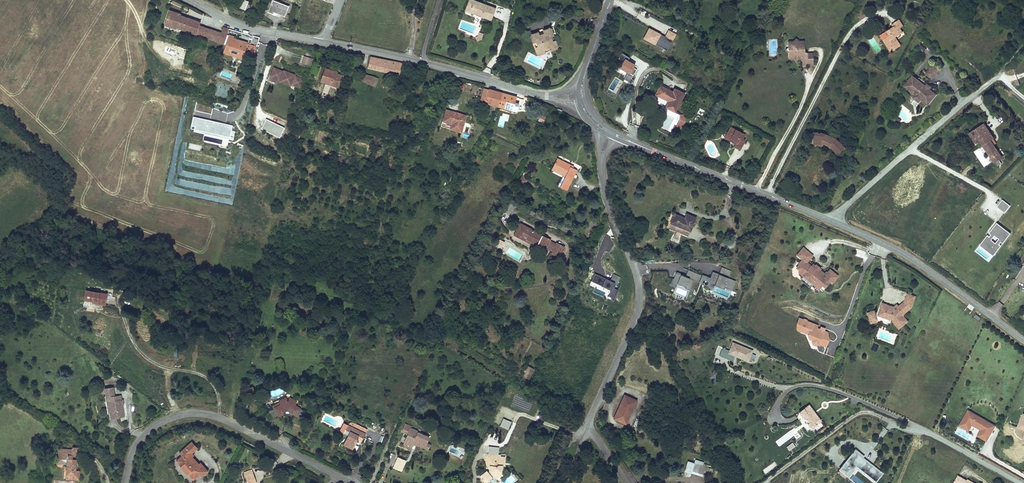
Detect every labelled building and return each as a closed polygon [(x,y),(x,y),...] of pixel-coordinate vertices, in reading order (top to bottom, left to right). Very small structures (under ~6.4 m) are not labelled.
[(285,4),(272,0),(268,0),(265,12),(271,13),(272,11),(283,14),(285,4)] [(237,1),(234,8),(242,10),(244,3),(237,1)] [(471,7),(472,2),(468,1),(464,12),(468,13),(470,9),(469,9),(470,7),(471,7)] [(484,8),(481,7),(482,7),(481,6),(480,5),(479,5),(478,6),(478,4),(472,2),(471,7),(470,7),(469,9),(470,9),(468,13),(475,16),(474,17),(479,18),(490,22),(494,10),(484,7),(484,8)] [(637,17),(639,18),(641,13),(645,15),(646,12),(641,9),(637,17)] [(175,28),(183,31),(187,19),(179,16),(180,16),(168,12),(163,26),(175,30),(175,28)] [(183,31),(195,35),(198,26),(199,23),(187,19),(183,31)] [(889,28),(880,35),(882,39),(885,43),(883,45),(889,53),(899,46),(893,38),(899,33),(896,29),(899,27),(894,21),(888,26),(889,28)] [(200,37),(204,28),(198,26),(195,35),(200,37)] [(213,31),(210,40),(222,44),(222,43),(225,34),(226,27),(222,26),(220,30),(222,31),(221,33),(213,31)] [(210,40),(213,31),(204,28),(200,37),(210,40)] [(546,32),(547,28),(528,37),(532,37),(537,36),(538,38),(543,35),(542,33),(546,32)] [(646,29),(642,39),(667,50),(672,39),(665,36),(646,29)] [(665,36),(672,39),(674,33),(667,30),(665,36)] [(552,38),(550,33),(546,32),(542,33),(543,35),(538,38),(537,36),(532,37),(531,42),(533,46),(535,45),(537,49),(534,50),(536,54),(540,56),(554,51),(555,46),(554,42),(551,44),(549,39),(552,38)] [(244,50),(246,43),(246,42),(232,37),(233,36),(225,34),(222,43),(225,44),(223,52),(242,58),(244,50)] [(807,53),(804,50),(803,40),(798,40),(795,37),(792,40),(787,41),(787,46),(785,50),(788,53),(788,58),(794,57),(795,56),(797,56),(798,56),(799,57),(802,60),(802,65),(808,65),(807,53)] [(250,52),(252,44),(246,43),(244,50),(250,52)] [(634,80),(631,79),(633,75),(636,69),(633,67),(634,65),(627,62),(629,58),(620,53),(618,57),(623,60),(619,67),(628,72),(624,80),(629,82),(632,84),(634,80)] [(300,63),(311,66),(313,58),(302,55),(300,63)] [(399,74),(401,63),(369,57),(367,68),(399,74)] [(932,64),(930,68),(936,73),(939,69),(932,64)] [(930,68),(924,74),(931,79),(936,73),(930,68)] [(334,72),(324,69),(320,81),(325,83),(323,88),(329,90),(330,85),(337,87),(341,76),(334,74),(334,72)] [(302,83),(294,80),(293,79),(293,78),(292,77),(291,76),(289,75),(288,75),(287,75),(285,76),(284,77),(283,77),(280,77),(281,76),(272,73),(268,85),(277,88),(278,84),(281,85),(281,86),(282,87),(283,88),(284,88),(285,89),(287,89),(289,89),(290,88),(291,87),(292,84),(300,87),(302,83)] [(364,83),(366,83),(365,85),(376,89),(379,79),(368,75),(368,77),(367,76),(367,75),(366,75),(365,75),(364,75),(363,75),(362,75),(362,76),(361,76),(361,77),(361,78),(361,79),(361,80),(361,81),(362,82),(363,82),(363,83),(364,83)] [(911,76),(907,81),(906,80),(904,82),(905,84),(904,86),(914,94),(914,95),(912,98),(917,102),(919,100),(923,102),(927,97),(930,100),(934,95),(927,89),(926,90),(924,88),(924,87),(911,76)] [(663,107),(672,112),(682,95),(673,89),(671,93),(658,86),(653,95),(663,101),(664,99),(667,101),(663,107)] [(914,94),(904,86),(903,87),(914,95),(914,94)] [(483,102),(497,106),(501,93),(482,88),(480,94),(485,96),(483,102)] [(515,98),(501,93),(497,106),(515,112),(517,105),(513,103),(515,98)] [(465,115),(445,110),(442,120),(451,123),(449,129),(460,132),(463,122),(465,115)] [(233,125),(193,116),(191,127),(193,128),(193,131),(234,140),(235,138),(236,132),(231,131),(233,125)] [(980,118),(965,127),(972,138),(977,135),(992,157),(998,153),(990,140),(987,135),(990,133),(980,118)] [(468,134),(470,124),(463,122),(460,132),(468,134)] [(743,139),(744,136),(730,129),(725,139),(730,142),(731,140),(736,142),(735,144),(734,147),(741,151),(746,141),(743,139)] [(836,156),(847,149),(846,148),(844,145),(842,143),(839,141),(837,139),(834,137),(832,136),(830,135),(826,134),(822,133),(821,133),(818,133),(814,133),(815,140),(817,140),(818,140),(819,140),(820,140),(821,140),(822,141),(823,141),(824,141),(824,143),(825,144),(827,145),(829,146),(831,147),(829,151),(836,156)] [(558,158),(553,166),(566,173),(560,185),(566,188),(577,169),(570,165),(571,165),(558,158)] [(566,173),(553,166),(551,170),(561,176),(557,184),(560,185),(566,173)] [(1010,205),(1008,203),(1008,204),(1002,199),(997,207),(1005,213),(1010,205)] [(673,214),(668,226),(688,233),(694,217),(685,214),(684,218),(673,213),(674,211),(671,210),(670,213),(673,214)] [(537,243),(544,247),(545,245),(548,240),(548,239),(529,228),(529,227),(519,221),(513,233),(524,239),(525,236),(537,243)] [(991,259),(1010,233),(996,222),(977,248),(991,259)] [(688,233),(668,226),(667,228),(687,236),(688,233)] [(535,245),(537,243),(525,236),(524,239),(535,245)] [(555,244),(548,240),(545,245),(552,249),(555,244)] [(563,246),(556,242),(555,244),(552,249),(550,252),(558,256),(563,246)] [(833,277),(839,270),(831,264),(828,268),(826,269),(824,267),(820,264),(819,264),(818,266),(812,261),(807,257),(813,250),(803,243),(797,250),(803,255),(799,259),(800,260),(797,263),(800,266),(799,268),(799,270),(801,272),(804,271),(813,278),(812,278),(812,281),(811,283),(816,287),(823,279),(826,281),(831,276),(833,277)] [(685,269),(682,276),(676,274),(672,283),(690,290),(694,281),(710,287),(712,282),(715,283),(714,285),(724,289),(725,287),(732,290),(736,281),(729,278),(732,271),(722,267),(719,275),(712,272),(710,278),(685,269)] [(813,278),(804,271),(801,275),(809,282),(812,278),(813,278)] [(616,299),(617,296),(622,285),(617,284),(620,276),(614,274),(611,281),(594,275),(590,285),(609,292),(608,296),(616,299)] [(104,303),(107,291),(90,288),(88,298),(93,299),(97,299),(96,302),(104,303)] [(910,304),(914,294),(906,291),(903,300),(908,306),(910,304)] [(908,306),(903,300),(897,305),(896,303),(893,305),(891,310),(892,310),(894,311),(898,308),(901,309),(903,311),(908,306)] [(902,314),(902,311),(903,311),(901,309),(898,308),(894,311),(892,310),(891,310),(893,305),(881,301),(877,313),(889,317),(889,316),(891,317),(893,318),(892,319),(898,326),(906,319),(902,314)] [(825,328),(798,318),(797,324),(798,332),(808,335),(809,339),(823,346),(826,347),(829,339),(828,332),(824,330),(825,328)] [(733,360),(735,357),(748,362),(753,351),(731,342),(728,350),(722,347),(718,354),(733,360)] [(533,367),(528,365),(523,375),(529,377),(533,367)] [(115,394),(113,385),(104,386),(106,396),(115,394)] [(623,421),(634,398),(623,392),(612,415),(623,421)] [(121,397),(121,393),(115,394),(106,396),(107,400),(110,400),(110,404),(109,405),(111,417),(124,415),(122,403),(121,397)] [(280,405),(275,407),(279,415),(272,418),(273,420),(285,414),(283,411),(287,409),(292,412),(295,413),(295,415),(301,418),(304,412),(298,408),(299,406),(295,404),(296,402),(294,401),(289,398),(288,398),(286,399),(285,398),(280,400),(281,401),(279,401),(280,405)] [(249,402),(252,407),(257,405),(255,399),(253,400),(249,402)] [(821,418),(816,411),(814,412),(813,411),(814,409),(809,402),(799,410),(802,414),(804,413),(809,420),(808,421),(811,426),(821,418)] [(268,411),(272,418),(279,415),(275,407),(268,411)] [(995,423),(968,408),(960,422),(969,426),(972,420),(982,425),(978,432),(987,436),(995,423)] [(511,422),(503,419),(500,426),(509,429),(511,422)] [(343,425),(364,436),(365,433),(361,431),(363,427),(353,421),(350,422),(348,424),(344,422),(343,425)] [(424,448),(429,436),(412,428),(413,426),(407,424),(404,431),(410,434),(404,446),(412,449),(414,443),(424,448)] [(364,436),(343,425),(339,432),(347,435),(343,444),(353,449),(356,444),(357,444),(359,442),(357,441),(358,439),(357,438),(358,435),(363,438),(364,436)] [(197,443),(191,449),(197,457),(199,455),(198,454),(203,449),(197,443)] [(67,463),(67,481),(79,482),(79,472),(75,472),(75,461),(71,461),(71,457),(78,457),(78,449),(71,448),(71,445),(67,445),(67,449),(57,449),(56,459),(67,459),(67,463)] [(489,454),(498,455),(499,449),(490,447),(489,454)] [(874,479),(881,471),(861,455),(862,453),(854,447),(838,467),(846,473),(854,463),(874,479)] [(197,457),(191,449),(186,453),(188,456),(182,461),(186,466),(184,467),(192,476),(194,474),(197,479),(203,474),(206,476),(212,470),(206,463),(204,464),(202,462),(200,463),(198,460),(199,459),(197,457)] [(498,455),(489,454),(487,463),(491,463),(490,467),(490,470),(494,478),(497,476),(498,478),(502,476),(500,473),(501,467),(504,467),(505,458),(500,457),(500,456),(498,455)] [(398,459),(394,467),(402,470),(406,462),(398,459)] [(705,471),(707,464),(695,459),(692,466),(705,471)] [(711,472),(713,466),(707,464),(705,471),(707,472),(708,471),(711,472)] [(479,476),(484,482),(487,482),(493,478),(487,470),(479,476)] [(248,475),(250,482),(254,482),(253,479),(258,477),(256,472),(248,475)] [(966,479),(958,474),(953,482),(964,482),(966,479)]
